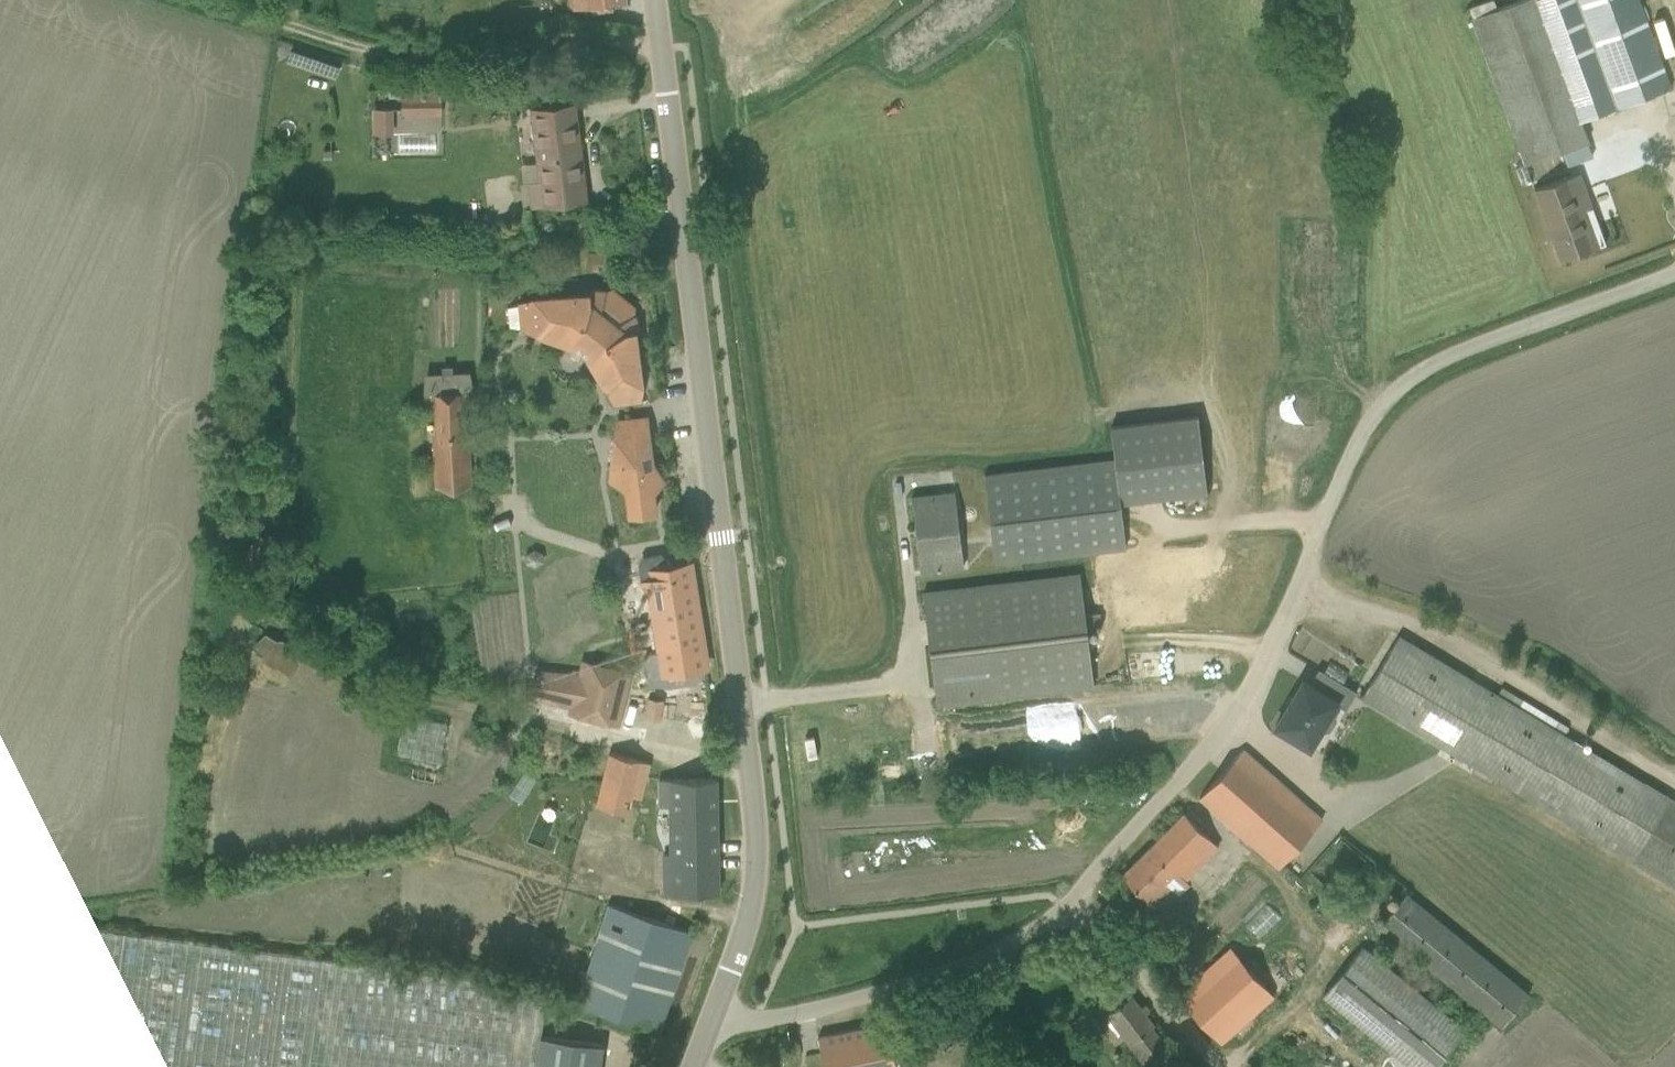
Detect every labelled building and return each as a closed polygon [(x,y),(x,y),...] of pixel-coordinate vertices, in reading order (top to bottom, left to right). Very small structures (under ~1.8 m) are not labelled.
[(1525,164),(1573,146),(1577,155),(1590,151),(1587,141),(1588,141),(1536,0),(1521,0),(1472,19),(1499,95),(1504,107),(1525,164)] [(1599,114),(1672,88),(1641,0),(1558,0),(1599,114)] [(274,46),(269,63),(320,79),(326,62),(274,46)] [(441,79),(401,79),(400,115),(441,115),(441,79)] [(1494,111),(1504,107),(1499,95),(1489,98),(1494,111)] [(523,209),(587,201),(575,103),(516,110),(517,123),(530,121),(536,163),(519,164),(522,183),(519,184),(523,209)] [(372,136),(392,136),(392,108),(372,108),(372,136)] [(1560,260),(1605,244),(1579,173),(1534,190),(1560,260)] [(592,245),(590,271),(599,272),(599,266),(616,267),(617,254),(605,253),(605,246),(592,245)] [(537,277),(538,264),(519,263),(519,276),(537,277)] [(535,334),(540,338),(575,349),(576,347),(585,354),(585,356),(601,387),(606,391),(613,406),(641,402),(643,387),(636,330),(639,326),(634,311),(635,307),(612,287),(607,290),(592,287),(588,292),(532,297),(518,303),(517,306),(506,308),(509,327),(519,328),(519,330),(535,334)] [(470,371),(424,374),(424,407),(433,406),(435,434),(431,434),(435,488),(471,485),(468,433),(465,432),(463,403),(472,402),(470,371)] [(648,415),(615,419),(607,482),(623,491),(626,517),(657,513),(655,493),(665,482),(653,462),(649,435),(648,415)] [(1207,491),(1196,417),(1110,427),(1114,457),(982,474),(995,564),(1124,548),(1120,502),(1207,491)] [(920,574),(964,568),(954,489),(910,495),(920,574)] [(235,557),(255,582),(285,558),(264,533),(235,557)] [(700,668),(706,667),(690,564),(683,565),(681,552),(673,553),(671,557),(665,558),(660,555),(648,557),(642,560),(638,566),(641,569),(640,580),(645,586),(648,586),(659,652),(649,653),(642,659),(648,667),(650,683),(664,686),(702,680),(700,668)] [(1081,576),(922,594),(934,703),(1093,686),(1086,628),(1099,627),(1099,613),(1085,614),(1081,576)] [(288,652),(291,648),(280,637),(276,640),(265,633),(253,645),(267,658),(264,661),(274,670),(277,665),(289,676),(300,663),(288,652)] [(1361,699),(1674,888),(1674,800),(1565,735),(1569,726),(1501,685),(1497,693),(1399,634),(1361,699)] [(619,727),(632,672),(581,659),(577,672),(535,669),(528,698),(569,708),(567,714),(619,727)] [(1303,681),(1275,727),(1311,749),(1322,731),(1324,732),(1329,731),(1336,720),(1335,714),(1333,713),(1338,705),(1344,709),(1354,693),(1318,671),(1309,685),(1303,681)] [(643,721),(660,723),(663,700),(646,698),(643,721)] [(397,754),(438,762),(447,723),(405,714),(397,754)] [(1241,751),(1199,798),(1278,869),(1321,819),(1241,751)] [(641,799),(650,764),(607,754),(591,817),(590,819),(625,828),(631,805),(629,805),(631,799),(632,799),(633,797),(641,799)] [(664,894),(718,893),(715,779),(658,780),(659,840),(663,840),(664,894)] [(1185,814),(1121,875),(1159,913),(1188,883),(1186,881),(1219,847),(1185,814)] [(1406,894),(1378,928),(1501,1028),(1529,993),(1406,894)] [(693,933),(607,904),(574,1005),(660,1033),(693,933)] [(547,988),(0,916),(0,1066),(600,1066),(603,1044),(540,1037),(547,988)] [(1363,945),(1322,996),(1407,1066),(1434,1066),(1465,1029),(1363,945)] [(1231,946),(1177,994),(1220,1043),(1274,995),(1231,946)] [(1170,1051),(1152,1027),(1154,1026),(1131,996),(1122,1003),(1114,991),(1067,1026),(1062,1019),(1011,1057),(1019,1066),(1037,1066),(1038,1066),(1036,1063),(1043,1058),(1047,1063),(1054,1058),(1053,1056),(1058,1052),(1057,1050),(1058,1049),(1056,1047),(1081,1028),(1085,1032),(1098,1023),(1114,1044),(1122,1038),(1144,1066),(1150,1066),(1170,1051)] [(824,1066),(896,1066),(892,1048),(887,1023),(817,1037),(824,1066)]
